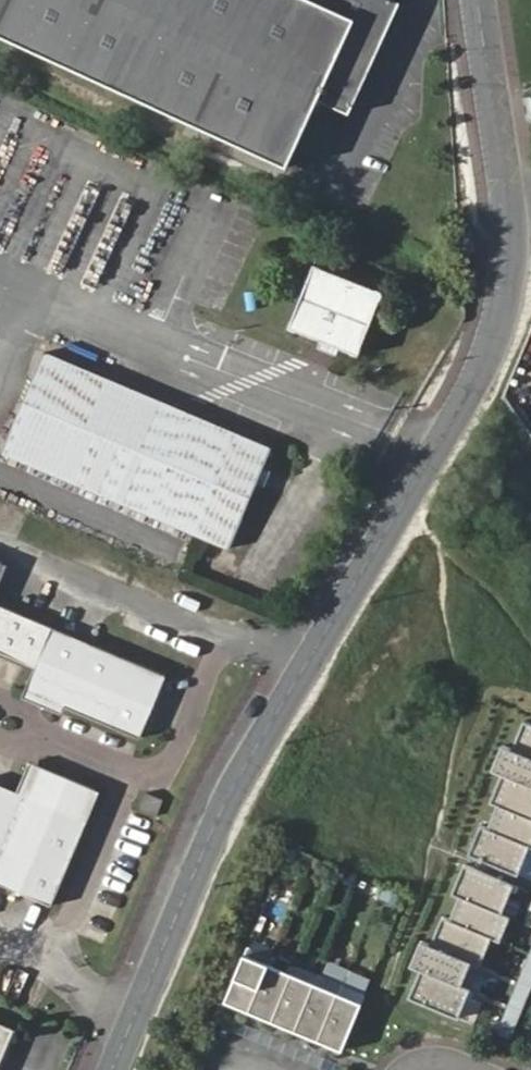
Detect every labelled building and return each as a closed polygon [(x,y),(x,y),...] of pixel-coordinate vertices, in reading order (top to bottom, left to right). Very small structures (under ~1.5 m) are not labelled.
[(286,167),(318,102),(348,116),(401,6),(389,0),(0,0),(0,30),(286,167)] [(317,270),(290,334),(360,364),(386,300),(317,270)] [(44,358),(1,459),(228,556),(271,453),(44,358)] [(10,564),(0,560),(0,589),(10,564)] [(46,666),(37,685),(148,733),(172,676),(0,602),(0,646),(46,666)] [(524,722),(512,751),(530,759),(530,725),(524,722)] [(502,748),(492,772),(500,776),(530,788),(530,759),(512,751),(502,748)] [(57,898),(107,785),(44,761),(27,797),(0,785),(0,874),(57,898)] [(500,776),(489,804),(496,807),(530,820),(530,788),(500,776)] [(148,804),(139,819),(161,829),(169,813),(148,804)] [(496,807),(487,830),(529,846),(530,847),(530,820),(496,807)] [(487,830),(480,827),(468,856),(517,876),(529,846),(487,830)] [(510,884),(464,867),(454,895),(461,898),(499,913),(510,884)] [(461,898),(451,921),(491,936),(499,940),(508,916),(499,913),(461,898)] [(451,921),(442,918),(431,946),(472,962),(480,965),(491,936),(451,921)] [(431,946),(421,942),(411,967),(421,971),(462,987),(472,962),(431,946)] [(269,964),(245,954),(226,1002),(249,1011),(269,964)] [(292,973),(269,964),(249,1011),(273,1021),(292,973)] [(521,981),(530,985),(530,970),(526,968),(521,981)] [(462,987),(421,971),(410,1000),(459,1019),(469,990),(462,987)] [(316,983),(292,973),(273,1021),(297,1031),(316,983)] [(340,993),(316,983),(297,1031),(320,1040),(340,993)] [(461,1020),(475,1024),(484,995),(470,991),(461,1020)] [(365,1003),(340,993),(320,1040),(345,1050),(365,1003)] [(517,993),(512,1006),(526,1011),(530,999),(517,993)] [(505,1022),(500,1035),(514,1041),(519,1028),(505,1022)] [(13,1031),(0,1026),(0,1062),(13,1031)]
